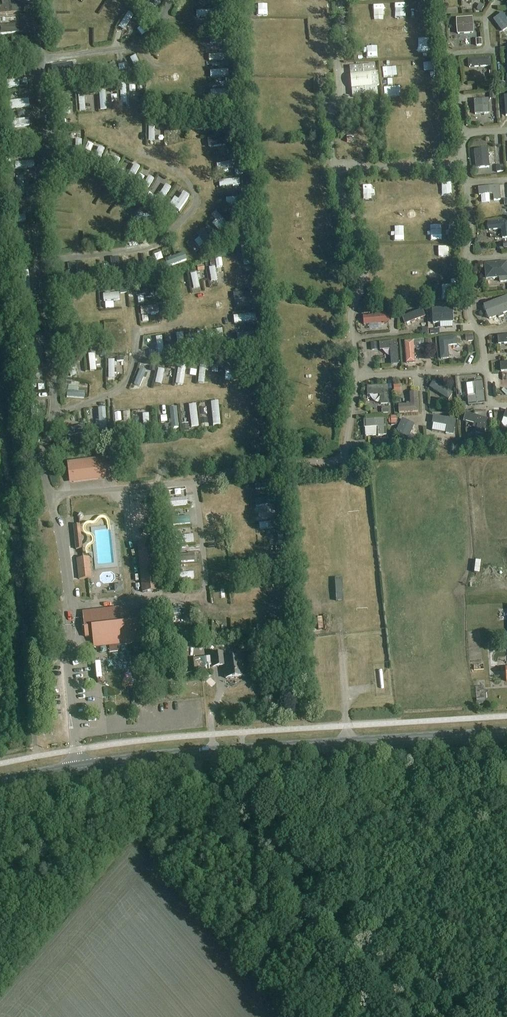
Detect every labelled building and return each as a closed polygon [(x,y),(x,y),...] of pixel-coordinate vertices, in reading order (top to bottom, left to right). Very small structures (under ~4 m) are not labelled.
[(107,4),(100,15),(110,21),(117,10),(107,4)] [(10,5),(0,6),(0,7),(1,20),(21,19),(20,11),(11,11),(10,5)] [(502,32),(506,29),(506,19),(502,13),(493,20),(502,32)] [(209,14),(195,14),(195,23),(209,23),(209,14)] [(128,18),(118,34),(123,37),(133,21),(128,18)] [(472,18),(456,19),(457,35),(473,34),(472,18)] [(491,58),(468,60),(468,69),(492,67),(491,58)] [(375,65),(350,67),(350,75),(352,75),(354,89),(352,89),(352,96),(378,94),(377,86),(379,86),(378,73),(376,73),(375,65)] [(106,116),(105,96),(95,97),(96,117),(106,116)] [(488,99),(474,100),(475,115),(489,114),(488,99)] [(15,124),(15,131),(25,132),(26,125),(15,124)] [(147,136),(147,148),(155,148),(155,136),(147,136)] [(474,151),(475,169),(489,168),(488,149),(474,151)] [(91,156),(85,154),(83,159),(89,162),(91,156)] [(121,171),(115,174),(119,180),(124,177),(121,171)] [(16,200),(23,200),(24,181),(16,181),(16,200)] [(220,194),(239,193),(238,185),(219,186),(220,194)] [(499,186),(478,188),(479,196),(493,195),(493,201),(501,200),(499,186)] [(159,212),(170,194),(160,189),(150,207),(159,212)] [(241,202),(225,203),(225,211),(241,210),(241,202)] [(172,209),(169,213),(175,217),(178,213),(172,209)] [(487,223),(488,231),(501,230),(502,239),(506,238),(506,221),(487,223)] [(132,232),(127,238),(132,242),(137,236),(132,232)] [(376,248),(384,248),(384,232),(375,232),(376,248)] [(220,234),(214,239),(218,243),(224,239),(220,234)] [(395,238),(395,247),(404,247),(404,237),(395,238)] [(204,250),(199,255),(202,259),(207,255),(204,250)] [(484,264),(485,280),(506,278),(506,262),(484,264)] [(214,274),(208,275),(210,289),(217,287),(214,274)] [(245,274),(231,276),(233,288),(246,286),(245,274)] [(196,279),(189,281),(193,296),(200,294),(196,279)] [(483,306),(489,320),(506,313),(506,297),(483,306)] [(102,301),(103,309),(119,308),(119,300),(102,301)] [(452,308),(432,309),(432,323),(453,322),(452,308)] [(423,310),(402,318),(405,325),(426,317),(423,310)] [(140,324),(158,324),(158,312),(140,313),(140,324)] [(389,314),(363,316),(364,325),(390,323),(389,314)] [(21,334),(17,339),(22,343),(26,338),(21,334)] [(498,337),(499,345),(506,345),(506,336),(498,337)] [(457,337),(439,339),(441,360),(449,359),(448,346),(458,345),(457,337)] [(424,341),(405,342),(407,364),(416,363),(415,351),(425,350),(424,341)] [(397,342),(380,343),(381,351),(390,350),(392,366),(399,365),(397,342)] [(97,377),(96,362),(88,363),(89,378),(97,377)] [(137,371),(131,392),(141,395),(147,374),(137,371)] [(153,390),(162,392),(164,376),(155,375),(153,390)] [(172,387),(181,389),(184,379),(175,377),(172,387)] [(196,390),(205,390),(204,378),(195,379),(196,390)] [(434,381),(429,387),(449,400),(453,394),(434,381)] [(483,381),(474,382),(476,397),(468,398),(468,407),(485,405),(483,381)] [(389,386),(367,387),(368,396),(380,395),(380,405),(389,405),(389,386)] [(410,405),(398,405),(398,413),(419,413),(418,393),(410,393),(410,405)] [(219,432),(219,408),(209,408),(209,432),(219,432)] [(169,414),(171,435),(178,434),(177,413),(169,414)] [(465,413),(463,421),(477,426),(475,433),(483,435),(488,420),(465,413)] [(97,417),(98,437),(106,436),(105,416),(97,417)] [(454,419),(434,417),(433,423),(447,425),(445,434),(451,434),(454,419)] [(402,419),(396,433),(408,438),(415,424),(402,419)] [(386,420),(364,421),(364,429),(378,428),(378,437),(387,436),(386,420)] [(92,436),(99,435),(97,428),(90,429),(92,436)] [(68,463),(71,483),(111,478),(109,459),(68,463)] [(138,471),(139,480),(147,478),(145,470),(138,471)] [(189,517),(172,519),(173,526),(190,524),(189,517)] [(81,526),(74,526),(77,551),(83,550),(81,526)] [(275,534),(274,527),(258,529),(259,536),(275,534)] [(178,549),(195,548),(195,540),(177,541),(178,549)] [(158,543),(139,544),(144,593),(163,592),(158,543)] [(90,558),(78,560),(79,580),(93,579),(90,558)] [(180,560),(181,568),(195,567),(194,559),(180,560)] [(185,585),(193,585),(193,576),(185,576),(185,585)] [(109,585),(102,587),(104,594),(111,592),(109,585)] [(94,647),(109,646),(110,652),(117,651),(117,645),(141,642),(138,620),(130,621),(129,607),(82,612),(85,638),(92,637),(94,647)] [(157,622),(149,623),(151,633),(159,632),(157,622)] [(313,625),(314,635),(321,634),(320,624),(313,625)] [(102,660),(108,658),(106,650),(99,653),(102,660)] [(225,655),(211,657),(212,664),(213,669),(224,668),(226,680),(246,678),(244,668),(243,668),(242,660),(241,653),(229,654),(230,661),(226,662),(225,655)] [(207,659),(196,660),(197,671),(208,670),(207,659)] [(382,675),(374,676),(375,694),(383,693),(382,675)]
